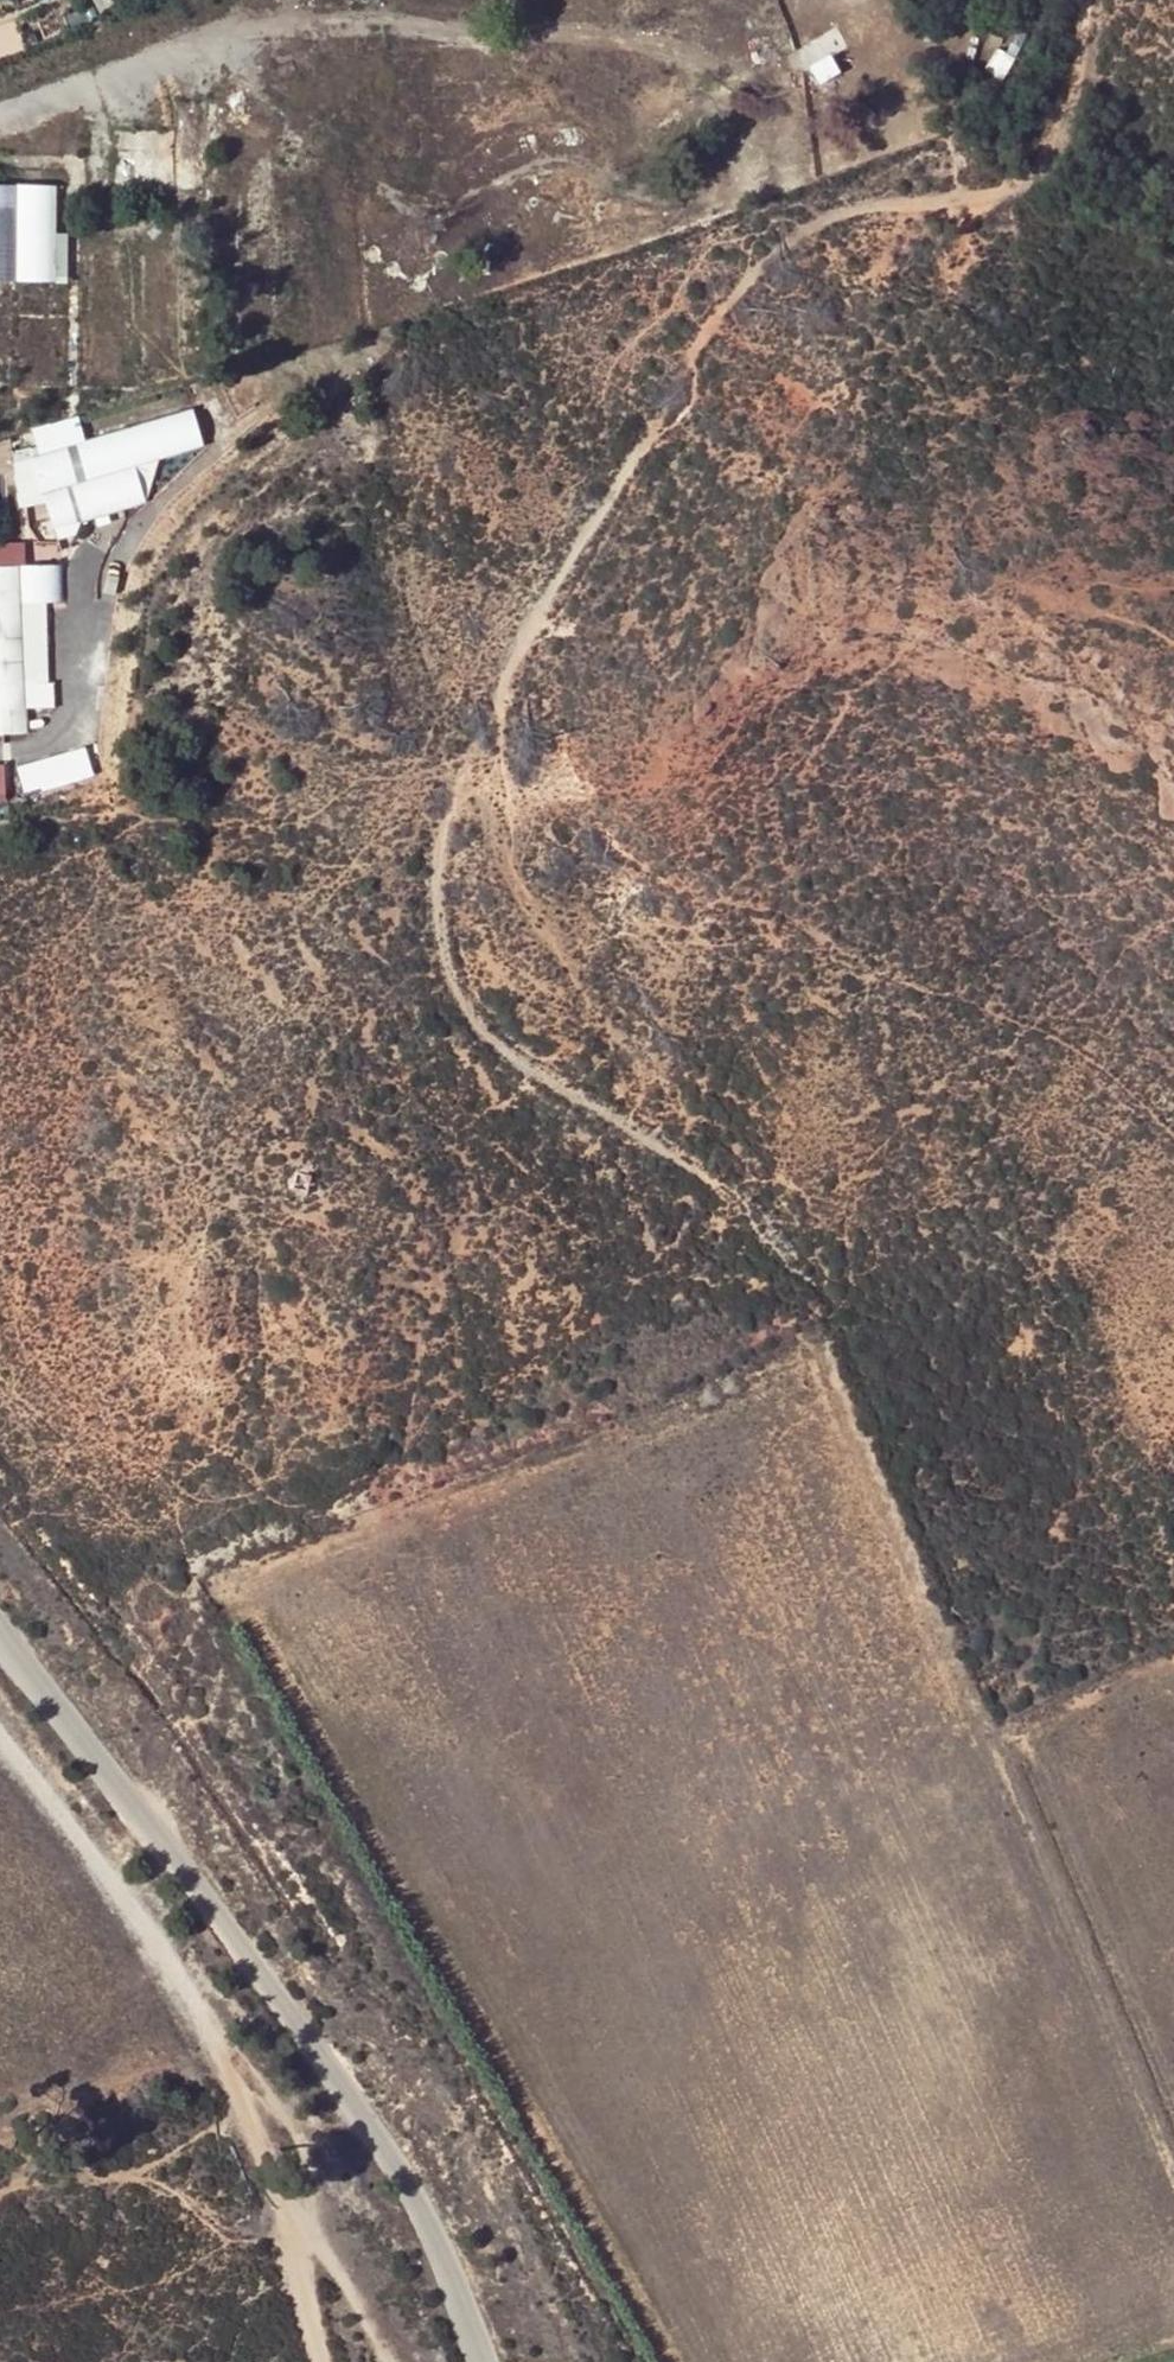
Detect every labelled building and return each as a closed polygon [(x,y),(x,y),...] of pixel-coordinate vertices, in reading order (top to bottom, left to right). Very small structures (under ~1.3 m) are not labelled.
[(73,278),(73,228),(61,228),(62,181),(0,180),(0,278),(73,278)] [(199,407),(87,434),(82,414),(36,425),(40,442),(12,449),(25,505),(49,500),(56,526),(161,501),(151,459),(208,445),(199,407)] [(30,732),(30,706),(54,706),(52,600),(67,600),(66,560),(29,561),(28,539),(0,540),(0,732),(30,732)] [(21,762),(27,788),(98,770),(91,744),(21,762)] [(8,762),(0,762),(0,796),(10,795),(8,762)]
